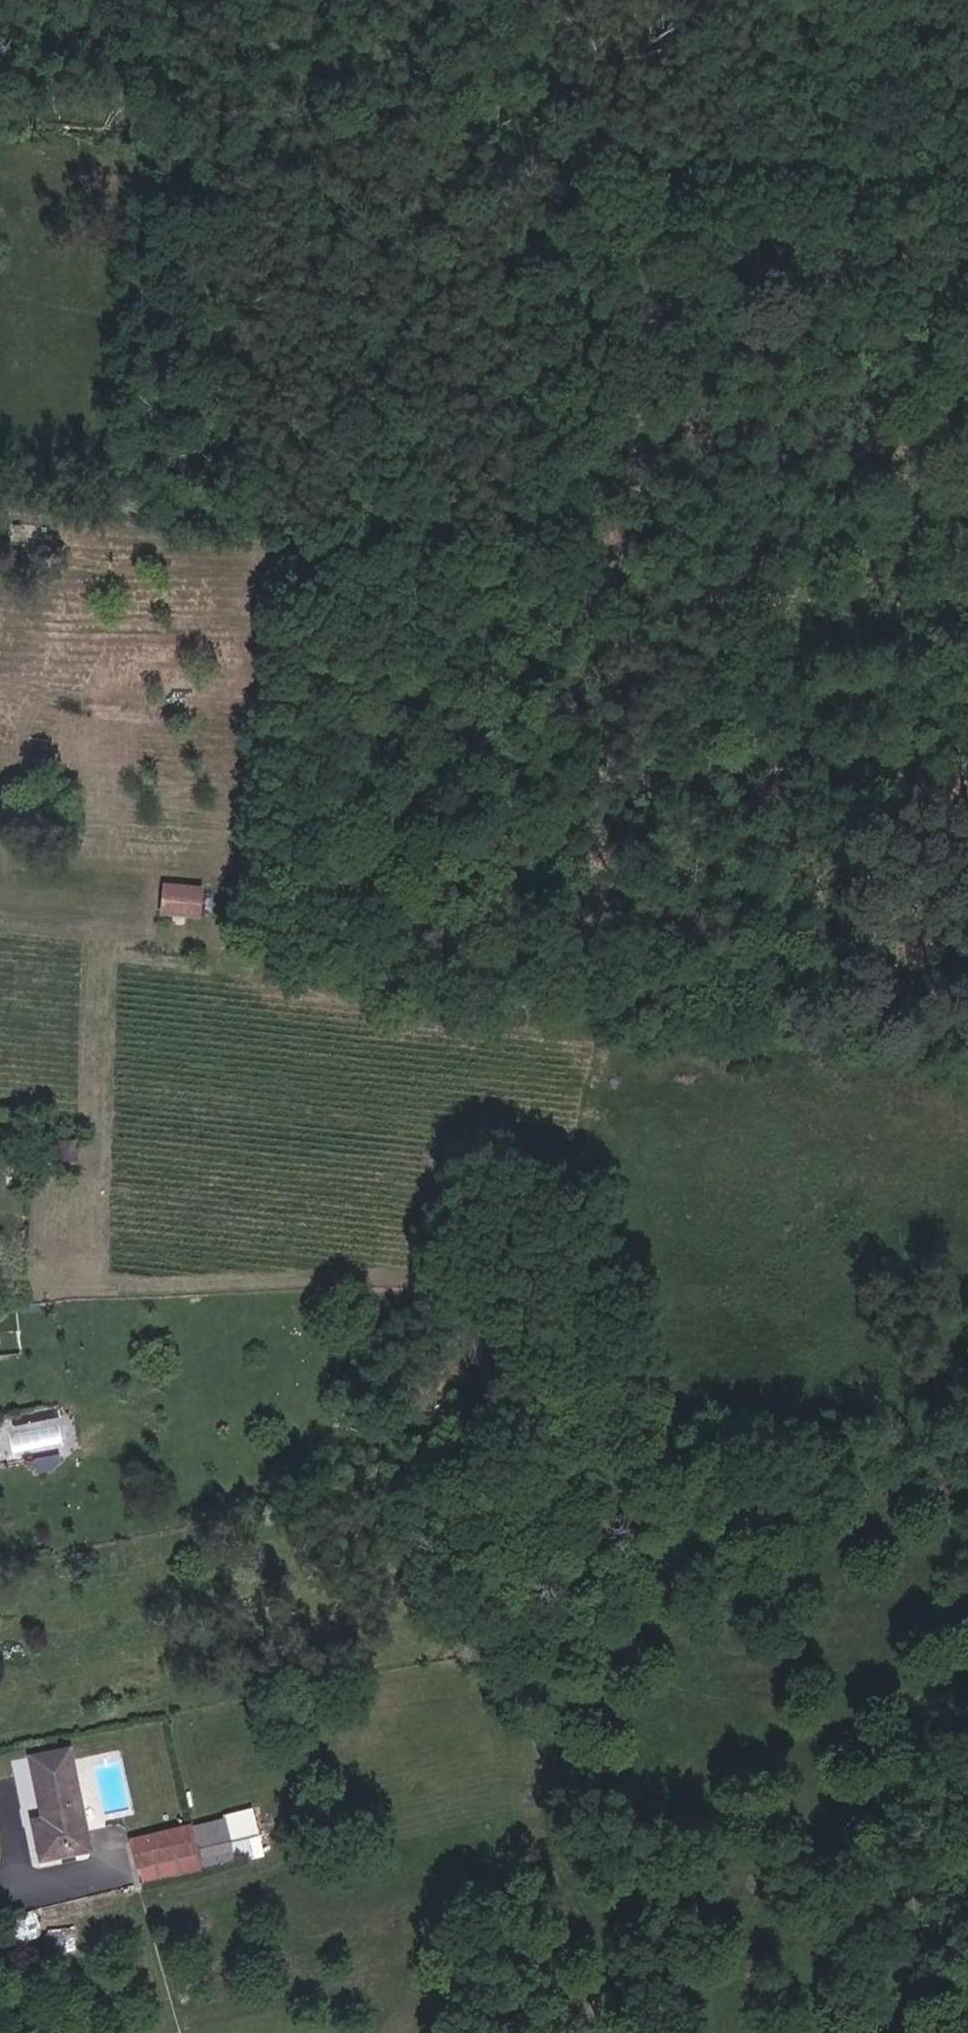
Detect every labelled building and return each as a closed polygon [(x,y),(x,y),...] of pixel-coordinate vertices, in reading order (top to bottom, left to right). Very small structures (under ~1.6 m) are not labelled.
[(131,927),(165,931),(166,906),(134,903),(131,927)] [(43,1845),(87,1836),(73,1764),(40,1771),(49,1818),(39,1820),(43,1845)] [(133,1838),(138,1862),(201,1849),(197,1826),(133,1838)] [(89,1848),(87,1836),(43,1845),(46,1857),(89,1848)] [(201,1849),(138,1862),(139,1868),(203,1857),(201,1849)]
